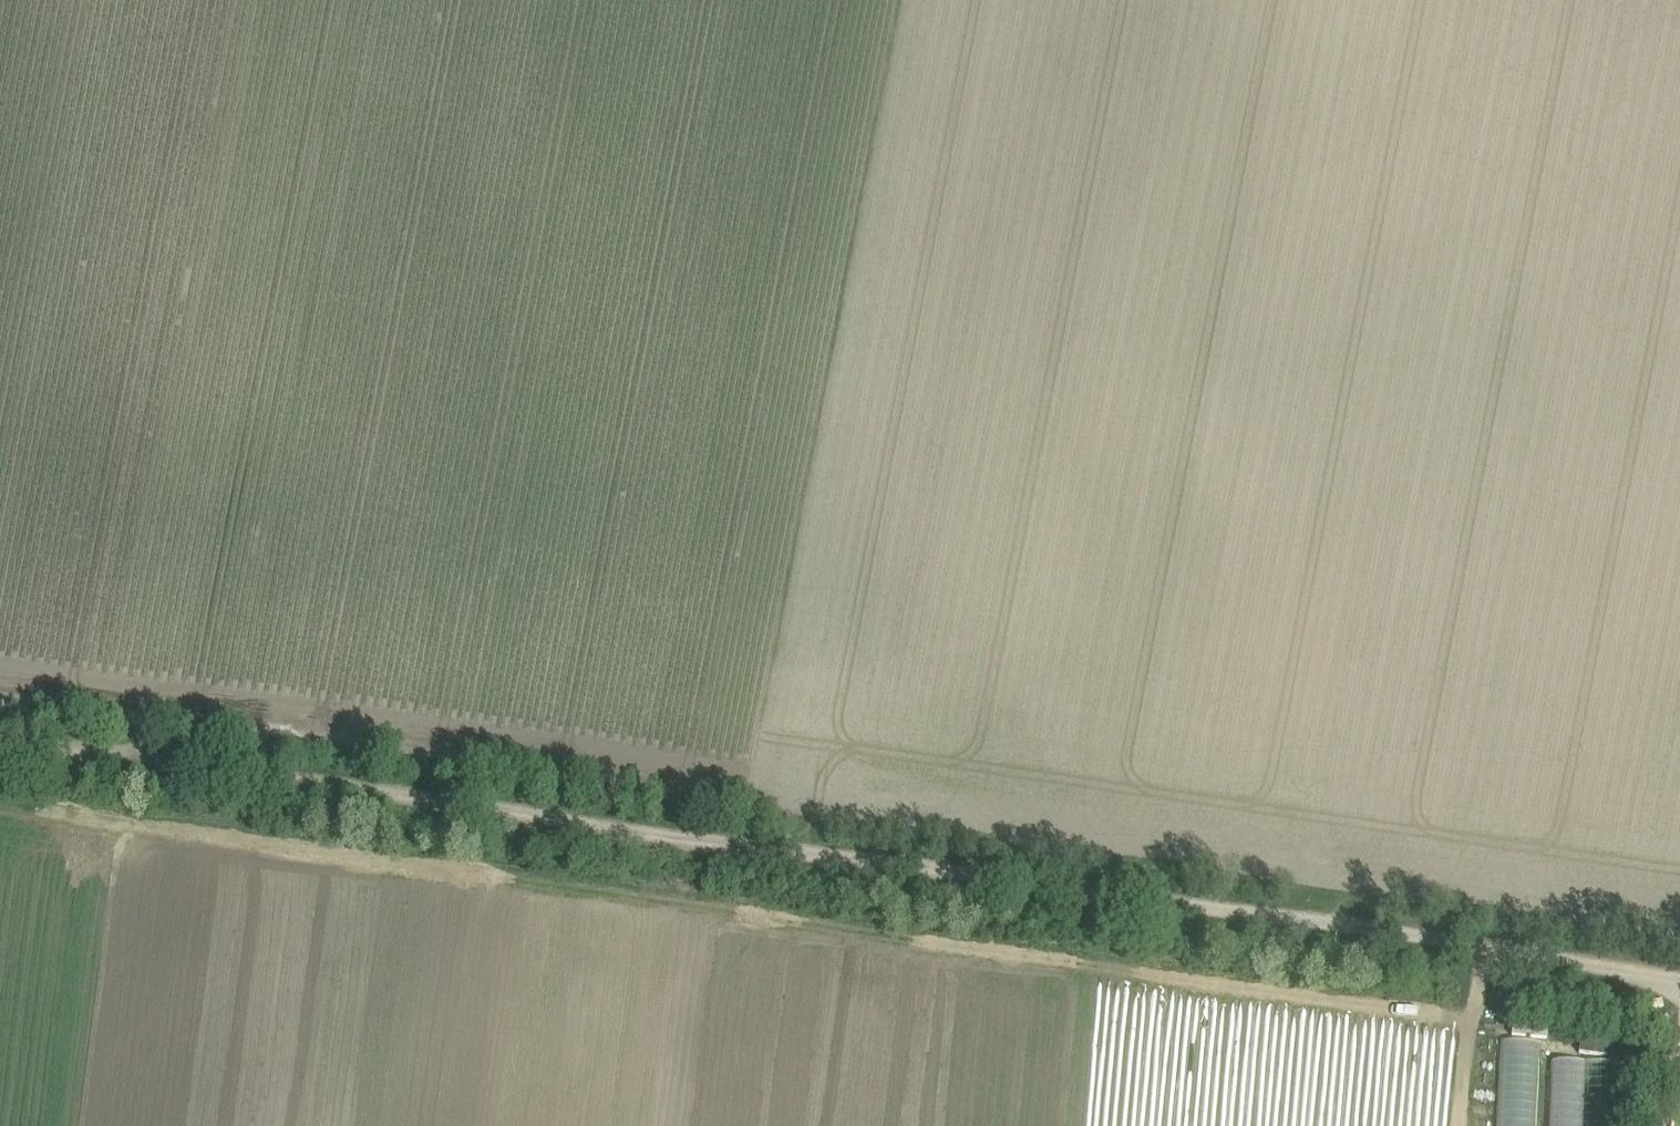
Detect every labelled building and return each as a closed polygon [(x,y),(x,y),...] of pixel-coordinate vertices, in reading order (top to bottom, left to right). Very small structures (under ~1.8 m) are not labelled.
[(1549,1027),(1525,1023),(1514,1022),(1512,1035),(1547,1040),(1549,1029),(1549,1027)] [(1579,1053),(1607,1057),(1608,1044),(1581,1040),(1579,1053)] [(1501,1042),(1497,1125),(1537,1125),(1541,1044),(1501,1042)] [(1669,1063),(1625,1059),(1624,1072),(1668,1076),(1669,1063)] [(1552,1061),(1549,1125),(1613,1125),(1616,1064),(1552,1061)]
